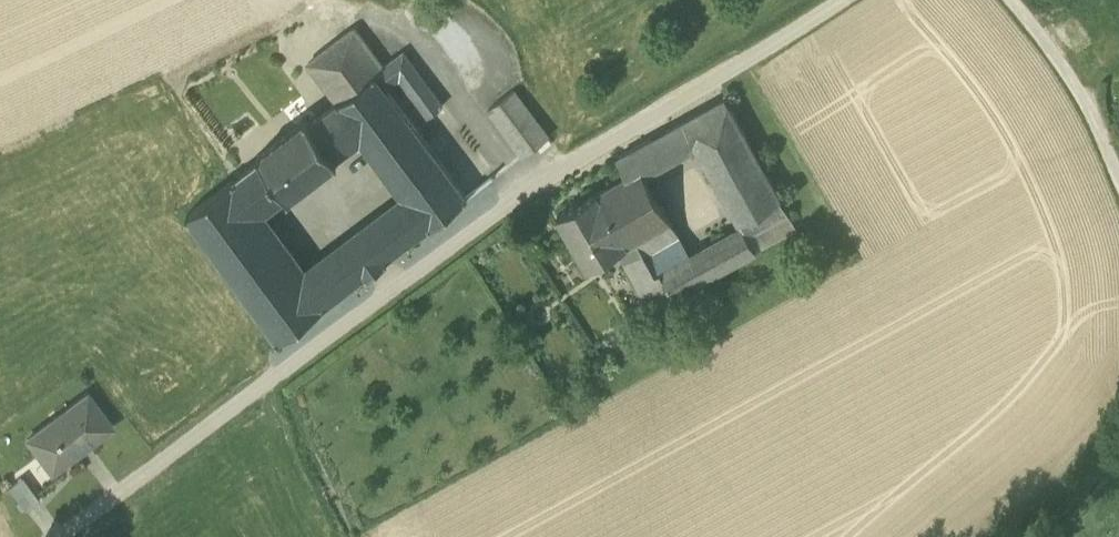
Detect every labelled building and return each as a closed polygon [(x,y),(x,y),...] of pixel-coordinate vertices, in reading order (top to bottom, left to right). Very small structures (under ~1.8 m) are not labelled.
[(309,63),(338,102),(375,74),(384,67),(370,47),(355,28),(309,63)] [(375,74),(386,89),(400,78),(428,117),(444,105),(404,52),(384,67),(375,74)] [(400,204),(365,231),(386,259),(466,198),(467,198),(386,89),(375,74),(338,102),(362,134),(405,192),(409,197),(400,204)] [(489,109),(523,155),(548,136),(514,91),(489,109)] [(302,98),(287,110),(295,122),(311,110),(302,98)] [(726,100),(669,132),(683,156),(697,148),(739,223),(741,222),(781,200),(737,119),(732,111),(726,100)] [(286,192),(289,197),(338,159),(335,154),(362,134),(338,102),(311,123),(308,118),(258,155),(262,160),(286,192)] [(664,166),(683,156),(669,132),(651,142),(664,166)] [(646,177),(664,166),(651,142),(618,160),(627,177),(598,194),(628,246),(619,251),(650,310),(757,252),(743,227),(691,255),(656,274),(646,256),(680,236),(646,177)] [(262,160),(234,180),(259,213),(286,192),(262,160)] [(305,276),(259,213),(234,180),(187,216),(278,339),(326,304),(305,276)] [(396,199),(400,204),(409,197),(405,192),(396,199)] [(561,223),(588,269),(619,251),(628,246),(598,194),(558,217),(561,223)] [(741,222),(743,227),(757,252),(798,229),(781,200),(741,222)] [(365,231),(349,243),(369,271),(386,259),(365,231)] [(691,255),(680,236),(646,256),(656,274),(691,255)] [(349,243),(305,276),(326,304),(369,271),(349,243)] [(47,453),(58,469),(113,428),(88,395),(28,440),(41,457),(47,453)] [(9,488),(26,511),(40,500),(23,477),(9,488)]
